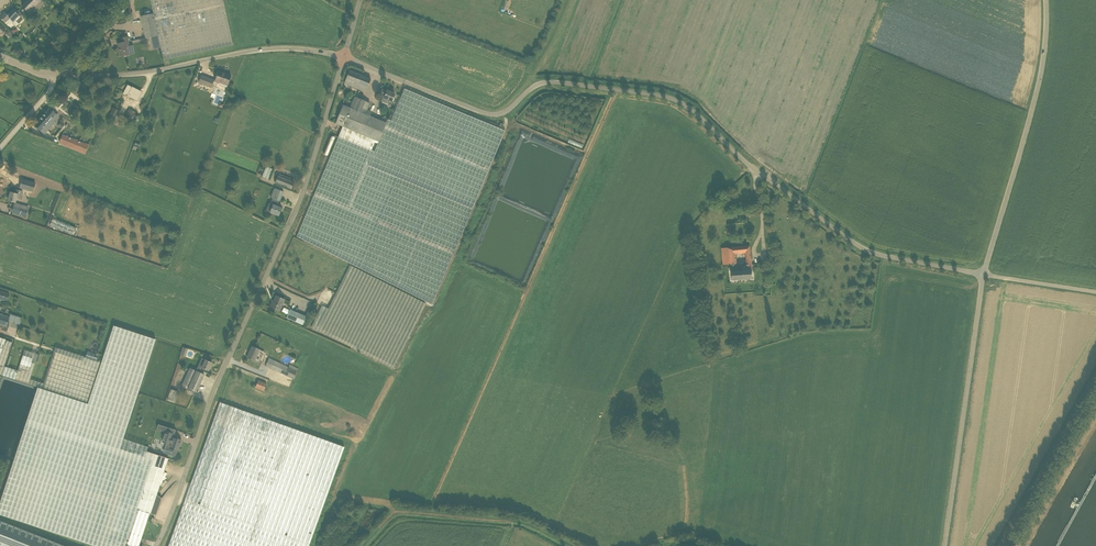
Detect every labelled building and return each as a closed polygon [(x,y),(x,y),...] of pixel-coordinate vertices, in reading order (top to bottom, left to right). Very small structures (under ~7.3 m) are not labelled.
[(45,4),(42,1),(41,0),(27,0),(22,6),(28,12),(35,5),(37,6),(40,3),(43,6),(45,4)] [(223,0),(151,0),(153,13),(158,36),(152,37),(153,45),(152,45),(153,50),(161,48),(163,60),(233,45),(223,0)] [(6,23),(9,19),(13,23),(15,20),(18,24),(23,19),(22,18),(24,16),(18,10),(16,11),(14,8),(7,15),(5,12),(0,17),(6,23)] [(145,39),(152,37),(158,36),(153,13),(141,16),(145,39)] [(118,43),(120,56),(130,55),(128,46),(129,46),(127,37),(121,38),(122,43),(118,43)] [(351,86),(366,92),(367,88),(371,79),(349,70),(345,80),(352,82),(351,86)] [(219,71),(215,81),(219,83),(219,82),(228,85),(231,76),(219,71)] [(211,87),(214,80),(201,76),(199,83),(211,87)] [(132,87),(128,85),(123,94),(127,96),(136,100),(140,92),(131,88),(132,87)] [(99,89),(96,93),(101,97),(104,93),(99,89)] [(388,119),(386,123),(378,141),(369,165),(473,208),(505,131),(496,127),(469,116),(404,89),(391,120),(388,119)] [(387,91),(382,89),(379,94),(383,96),(381,101),(389,105),(390,105),(391,101),(392,101),(395,94),(387,90),(387,91)] [(342,126),(378,141),(386,123),(369,116),(371,112),(367,110),(370,103),(355,97),(350,108),(343,105),(335,123),(342,126)] [(113,107),(108,118),(113,120),(119,110),(113,107)] [(50,108),(34,125),(44,134),(55,122),(52,119),(56,114),(50,108)] [(123,123),(130,126),(136,112),(129,109),(123,123)] [(342,126),(324,171),(297,236),(311,244),(343,259),(432,305),(451,258),(473,208),(369,165),(378,141),(342,126)] [(59,143),(66,146),(70,137),(63,135),(59,143)] [(66,146),(76,150),(79,141),(70,137),(66,146)] [(86,153),(89,145),(79,141),(76,150),(86,153)] [(262,176),(269,179),(273,168),(266,166),(262,176)] [(294,182),(278,175),(275,182),(291,189),(294,182)] [(19,188),(33,192),(35,183),(22,179),(19,188)] [(283,192),(274,188),(270,198),(272,198),(270,204),(273,205),(270,212),(279,216),(282,208),(278,206),(283,192)] [(11,192),(8,200),(15,203),(17,198),(21,199),(23,192),(16,189),(14,193),(11,192)] [(12,212),(21,214),(22,208),(14,206),(12,212)] [(53,218),(50,224),(73,234),(76,227),(53,218)] [(750,245),(722,248),(723,265),(731,264),(732,280),(753,279),(750,245)] [(350,265),(328,309),(322,305),(311,327),(317,330),(393,368),(426,303),(350,265)] [(9,296),(10,294),(0,291),(0,299),(7,301),(9,296)] [(55,347),(68,310),(21,294),(6,339),(0,358),(0,374),(42,388),(87,402),(97,370),(100,362),(97,361),(98,358),(95,357),(96,353),(88,351),(86,357),(55,347)] [(284,300),(276,296),(273,303),(272,302),(270,307),(279,311),(284,300)] [(303,325),(306,316),(290,309),(287,318),(303,325)] [(7,327),(10,317),(0,314),(0,325),(7,327)] [(88,404),(38,388),(0,503),(0,514),(97,545),(139,545),(150,513),(137,509),(156,454),(147,451),(181,348),(114,325),(88,404)] [(185,356),(188,348),(182,346),(180,354),(185,356)] [(252,346),(247,357),(255,361),(260,350),(252,346)] [(297,371),(270,359),(266,366),(294,379),(297,371)] [(196,370),(199,372),(202,367),(209,371),(212,363),(205,360),(203,364),(200,363),(196,370)] [(196,392),(204,374),(199,372),(196,370),(190,367),(187,374),(193,377),(188,389),(196,392)] [(258,381),(255,387),(264,391),(267,384),(258,381)] [(171,389),(168,398),(174,401),(175,398),(174,397),(176,390),(171,389)] [(215,418),(212,425),(216,425),(220,426),(220,424),(216,424),(216,420),(217,417),(228,417),(225,417),(236,417),(237,407),(230,405),(220,402),(216,415),(215,419),(215,418)] [(173,450),(178,452),(181,440),(173,437),(171,437),(172,434),(166,431),(162,442),(167,443),(165,449),(173,451),(173,450)] [(169,458),(156,454),(137,509),(150,513),(156,515),(162,498),(157,494),(169,458)] [(0,534),(0,545),(30,545),(0,534)]
